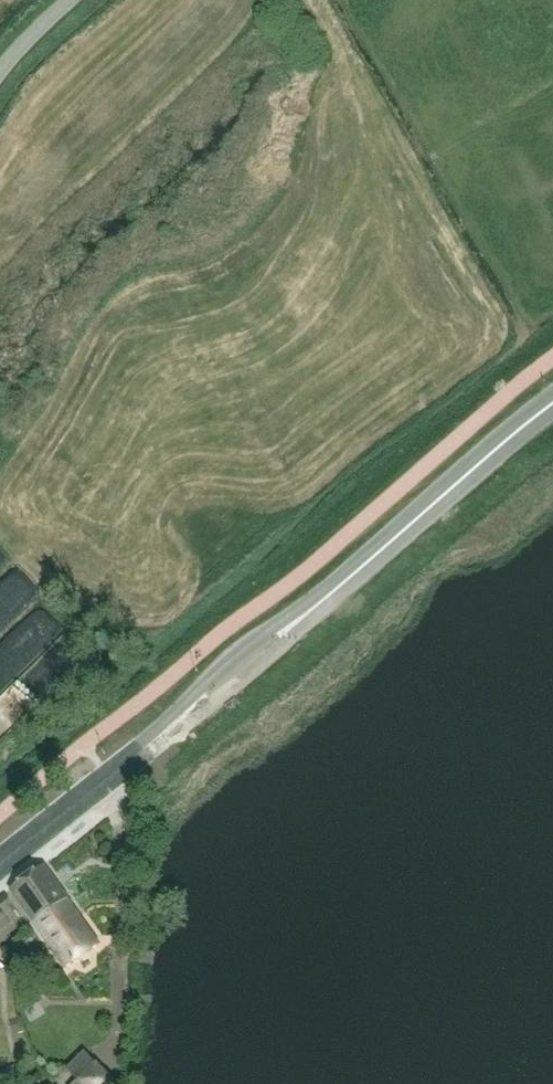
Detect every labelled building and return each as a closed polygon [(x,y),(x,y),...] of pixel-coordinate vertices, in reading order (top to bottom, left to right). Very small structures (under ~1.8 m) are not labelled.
[(0,578),(0,624),(35,587),(12,565),(0,578)] [(0,641),(0,663),(10,673),(57,629),(36,607),(0,641)] [(9,717),(0,704),(0,724),(9,717)] [(31,920),(65,898),(43,866),(10,889),(31,920)] [(65,898),(31,920),(36,926),(36,927),(64,967),(98,944),(65,898)]
